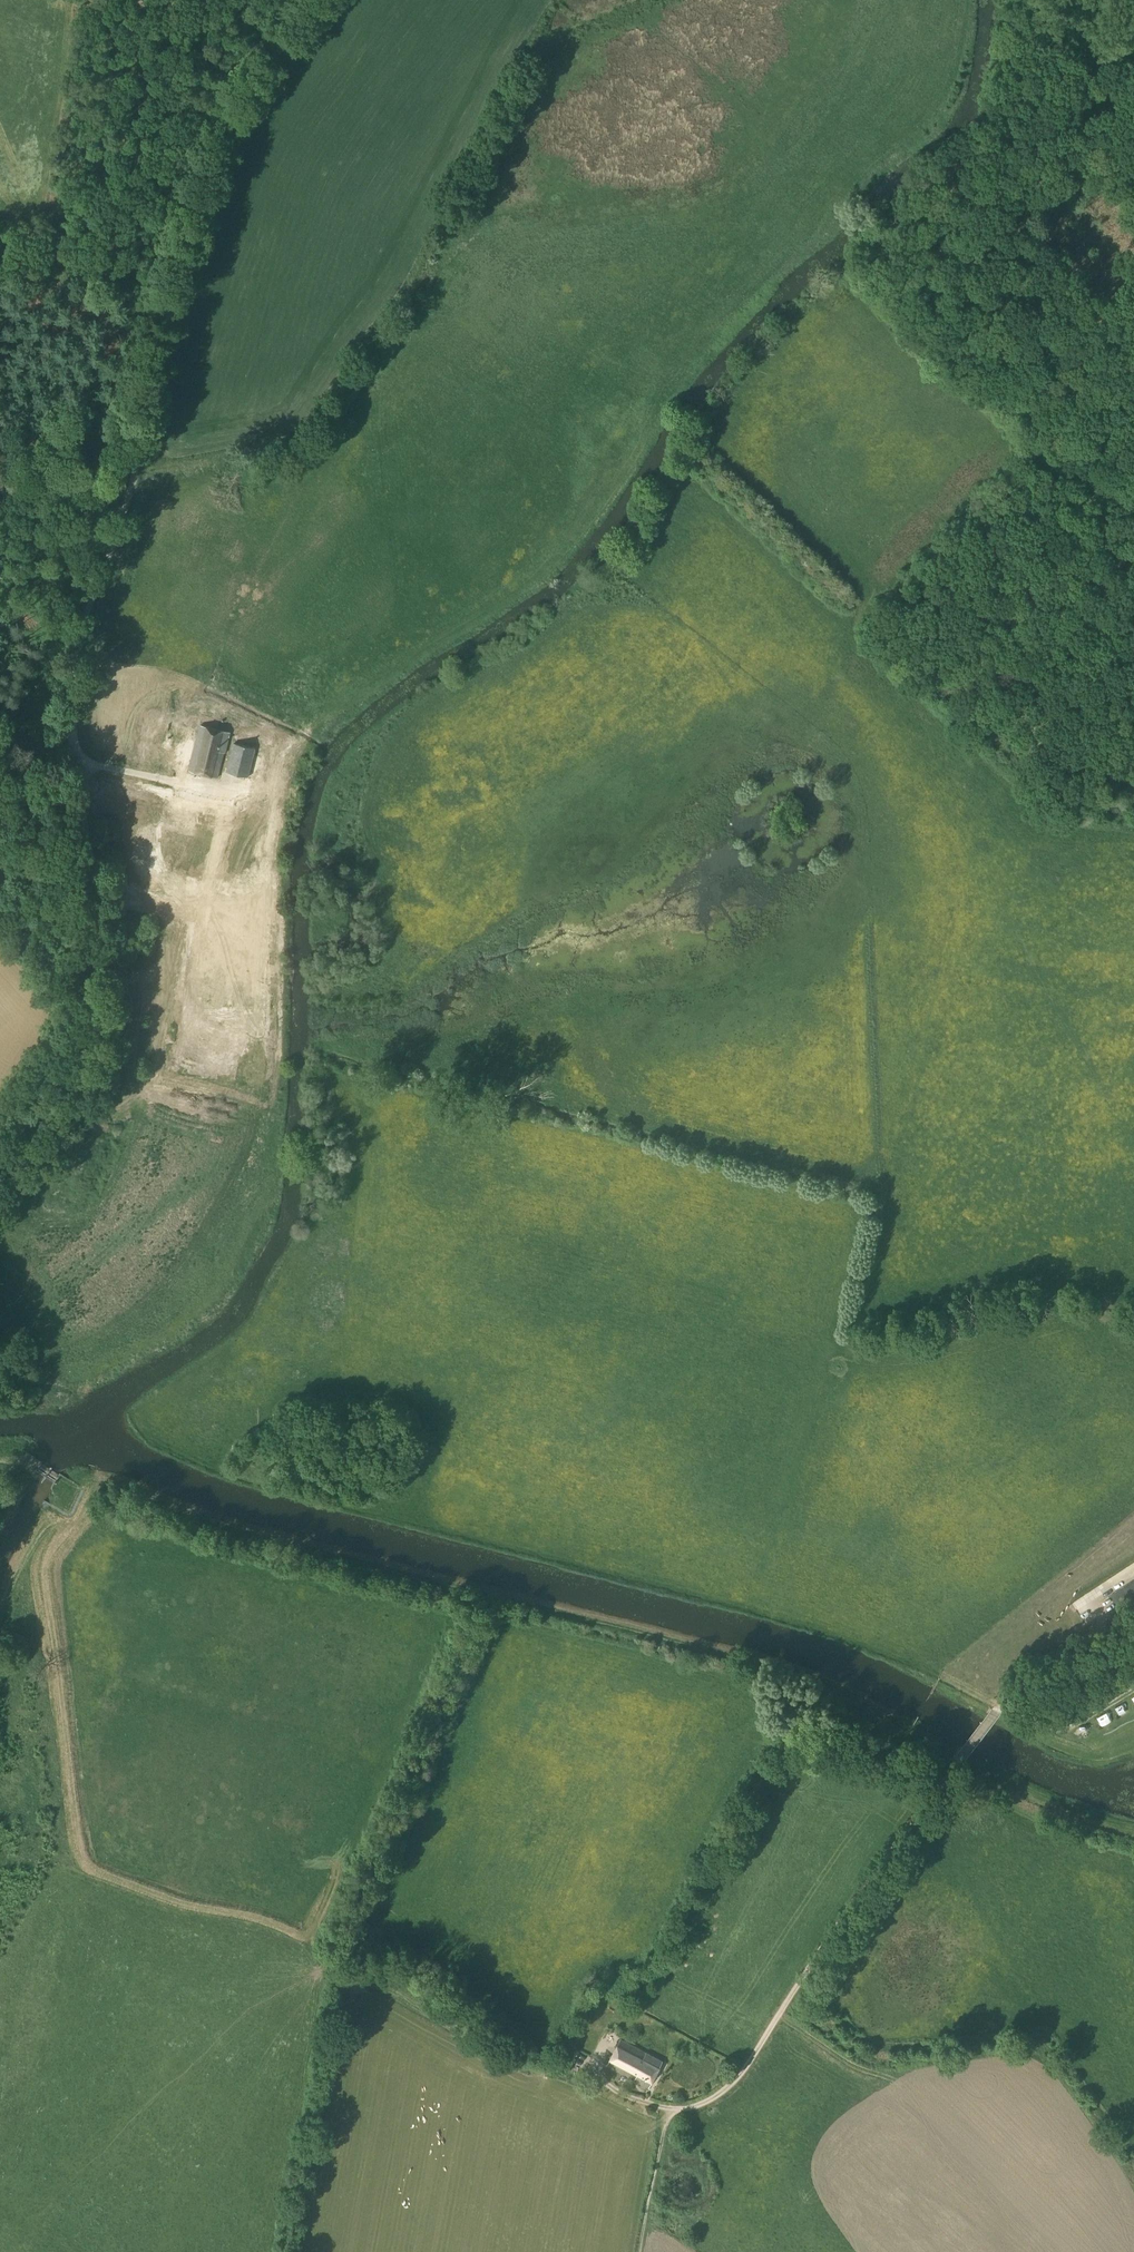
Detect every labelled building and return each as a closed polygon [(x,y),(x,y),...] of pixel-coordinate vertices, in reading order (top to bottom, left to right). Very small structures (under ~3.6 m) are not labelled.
[(188,751),(193,732),(154,723),(149,742),(188,751)] [(225,753),(230,732),(200,725),(189,771),(217,778),(223,752),(225,753)] [(248,778),(255,748),(232,743),(225,772),(248,778)] [(292,788),(293,782),(280,779),(278,785),(292,788)] [(261,796),(260,785),(250,787),(252,797),(261,796)] [(207,1073),(217,1073),(216,1058),(206,1059),(207,1073)] [(234,1101),(240,1094),(235,1089),(228,1096),(234,1101)] [(1095,1727),(1103,1721),(1099,1715),(1091,1721),(1095,1727)] [(648,2087),(662,2061),(620,2038),(606,2065),(648,2087)]
